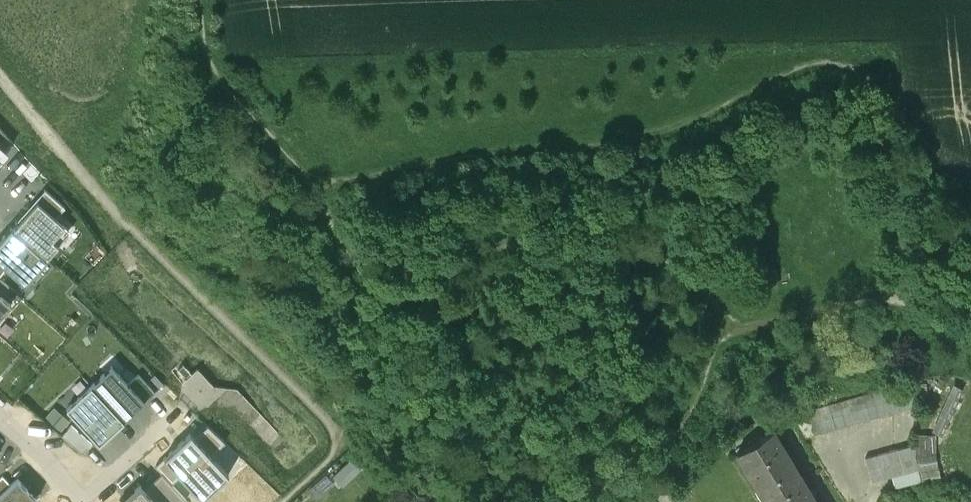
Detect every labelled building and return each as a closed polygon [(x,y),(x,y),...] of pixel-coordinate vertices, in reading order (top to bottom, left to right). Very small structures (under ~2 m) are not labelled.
[(6,153),(13,145),(0,129),(0,149),(6,153)] [(18,225),(37,203),(55,218),(65,208),(45,190),(16,223),(18,225)] [(55,218),(37,203),(18,225),(13,230),(47,259),(71,231),(55,218)] [(0,241),(0,279),(7,270),(25,286),(48,260),(47,259),(13,230),(11,228),(0,241)] [(1,296),(9,287),(0,280),(0,295),(1,296)] [(11,305),(1,296),(0,295),(0,318),(11,305)] [(124,422),(155,393),(139,376),(126,387),(110,370),(92,387),(124,422)] [(953,378),(930,429),(941,434),(964,383),(953,378)] [(915,379),(808,407),(814,432),(915,405),(915,379)] [(67,410),(99,445),(124,422),(92,387),(67,410)] [(61,433),(70,422),(55,409),(45,420),(61,433)] [(92,444),(71,427),(62,437),(83,455),(92,444)] [(814,496),(815,496),(809,487),(808,487),(778,438),(779,437),(773,428),(736,451),(737,452),(741,450),(750,464),(746,466),(756,484),(761,481),(770,496),(766,499),(768,501),(817,501),(814,496)] [(935,433),(916,432),(913,444),(913,456),(916,468),(919,479),(940,477),(935,453),(935,433)] [(164,458),(202,499),(228,474),(190,433),(164,458)] [(913,444),(864,456),(870,479),(890,474),(916,468),(913,456),(913,444)] [(361,469),(351,459),(333,477),(343,487),(361,469)] [(916,468),(890,474),(892,485),(919,479),(916,468)] [(156,501),(184,501),(186,500),(162,473),(144,489),(156,501)] [(308,491),(316,501),(334,484),(326,475),(308,491)] [(18,480),(0,497),(0,501),(36,501),(37,501),(18,480)] [(144,489),(140,485),(122,501),(156,501),(144,489)]
